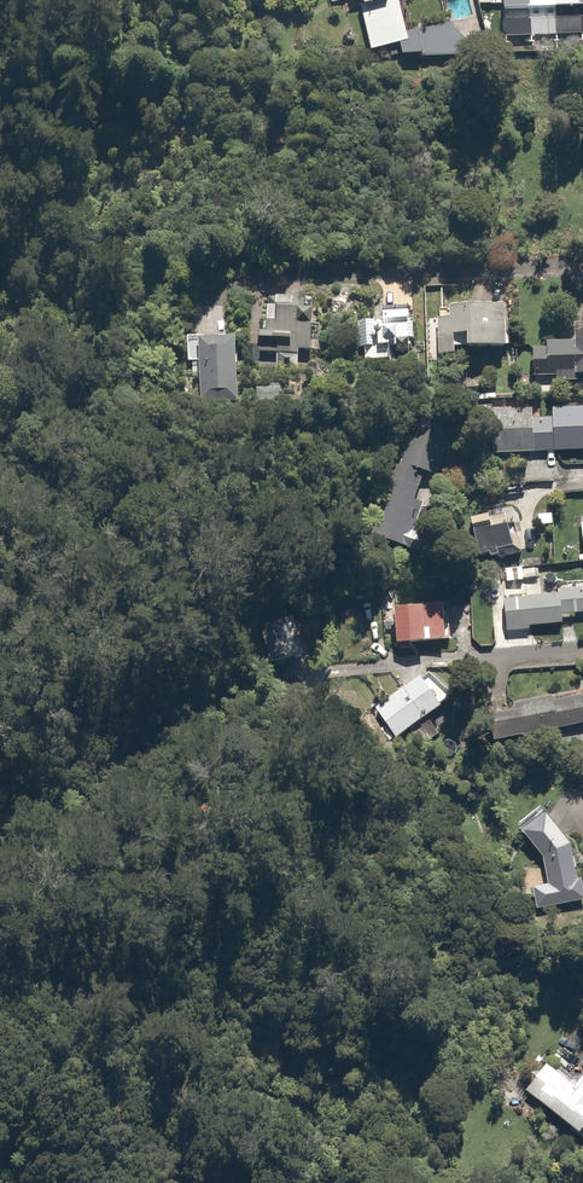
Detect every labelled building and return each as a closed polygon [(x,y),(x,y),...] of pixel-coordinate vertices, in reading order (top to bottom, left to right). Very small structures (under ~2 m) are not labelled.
[(419,55),(454,48),(448,19),(405,29),(398,0),(357,0),(368,46),(386,42),(389,54),(419,52),(419,55)] [(502,33),(582,33),(582,0),(501,0),(502,33)] [(411,280),(380,280),(380,314),(359,314),(359,358),(411,358),(411,280)] [(320,320),(309,320),(309,304),(310,292),(272,290),(272,302),(263,302),(263,326),(253,326),(252,334),(252,342),(245,341),(244,362),(257,362),(257,358),(273,359),(273,371),(294,371),(295,349),(319,350),(320,320)] [(501,344),(501,299),(460,299),(460,302),(447,302),(447,313),(435,314),(435,349),(451,349),(451,331),(460,331),(460,345),(501,344)] [(574,325),(574,339),(543,338),(543,343),(531,343),(530,373),(551,374),(551,377),(572,378),(573,369),(582,369),(582,325),(574,325)] [(231,331),(195,333),(198,397),(234,396),(231,331)] [(492,410),(494,452),(582,448),(582,406),(555,407),(555,416),(536,417),(535,409),(492,410)] [(448,432),(413,420),(374,531),(410,543),(448,432)] [(486,512),(466,516),(473,550),(483,548),(484,553),(493,551),(492,544),(507,541),(502,519),(487,522),(486,512)] [(532,561),(502,565),(503,580),(534,576),(532,561)] [(501,594),(503,628),(531,626),(531,623),(561,621),(561,611),(582,610),(582,585),(555,586),(555,590),(501,594)] [(441,600),(389,602),(391,638),(443,634),(441,600)] [(283,605),(254,613),(266,658),(296,650),(283,605)] [(417,670),(372,705),(393,735),(437,702),(428,690),(434,686),(424,673),(421,675),(417,670)] [(508,701),(508,707),(489,709),(492,735),(552,729),(552,725),(582,722),(582,692),(508,701)] [(530,885),(535,908),(582,898),(582,892),(579,873),(575,874),(567,838),(539,805),(515,826),(539,852),(545,881),(530,885)] [(540,1055),(519,1088),(573,1128),(579,1120),(582,1123),(582,1070),(580,1071),(579,1071),(577,1071),(576,1072),(574,1073),(573,1073),(572,1074),(571,1075),(540,1055)]
